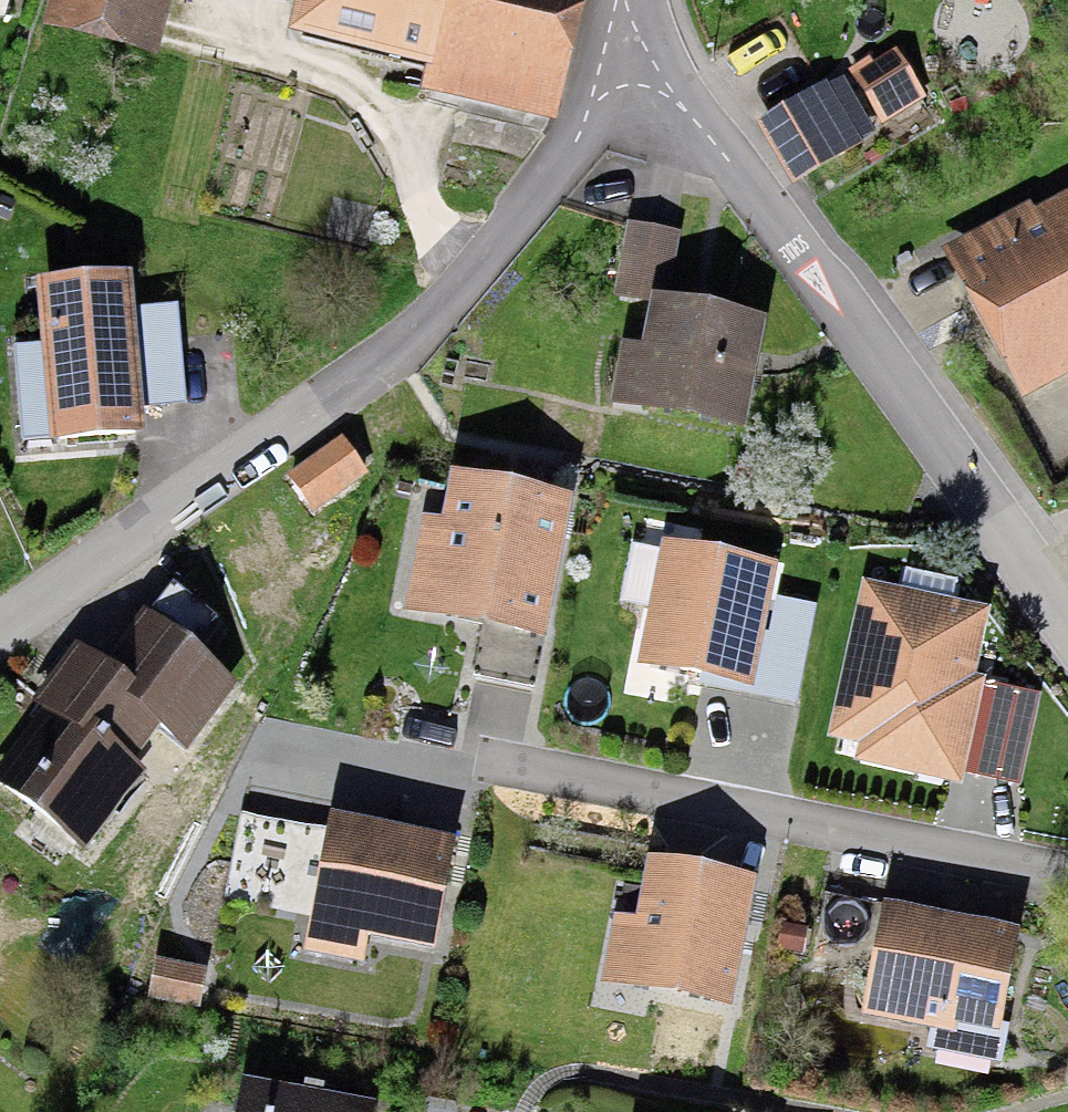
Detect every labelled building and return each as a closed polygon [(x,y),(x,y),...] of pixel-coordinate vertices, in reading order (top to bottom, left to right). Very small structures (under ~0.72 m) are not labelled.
[(44,30),(159,60),(175,0),(52,0),(44,30)] [(589,0),(299,0),(290,39),(428,73),(422,94),(558,127),(589,0)] [(883,124),(927,98),(895,45),(851,71),(883,124)] [(827,84),(758,124),(795,187),(864,147),(861,142),(878,132),(847,79),(830,89),(827,84)] [(942,254),(1023,403),(1067,379),(1067,197),(1037,214),(1032,205),(942,254)] [(668,299),(681,235),(628,224),(615,288),(668,299)] [(136,310),(134,280),(38,287),(43,347),(15,349),(23,444),(50,442),(51,448),(146,440),(144,410),(136,310)] [(768,321),(654,301),(645,350),(622,346),(611,409),(748,434),(768,321)] [(186,407),(179,307),(136,310),(144,410),(186,407)] [(369,477),(343,439),(287,477),(313,515),(369,477)] [(472,680),(535,693),(575,502),(452,477),(443,521),(423,517),(403,615),(483,631),(472,680)] [(702,681),(756,691),(767,633),(779,568),(663,545),(639,669),(702,681)] [(965,775),(1020,786),(1039,695),(986,684),(988,673),(980,671),(993,611),(952,602),(957,580),(907,570),(902,592),(863,584),(829,742),(857,748),(854,765),(963,788),(965,775)] [(767,633),(756,691),(702,681),(701,686),(799,705),(818,607),(778,599),(771,634),(767,633)] [(72,645),(46,679),(52,683),(34,706),(44,713),(0,770),(0,788),(86,853),(148,774),(135,764),(159,733),(188,754),(237,690),(145,620),(106,671),(72,645)] [(458,845),(332,820),(306,954),(365,965),(370,942),(436,954),(458,845)] [(732,1011),(758,884),(648,861),(636,919),(615,915),(601,984),(732,1011)] [(884,908),(862,1019),(932,1034),(928,1052),(1002,1067),(1010,1028),(1004,1026),(1022,936),(884,908)] [(778,950),(804,956),(809,932),(783,927),(778,950)] [(201,1010),(209,971),(156,960),(148,1000),(201,1010)] [(376,1105),(324,1096),(326,1086),(306,1082),(304,1092),(244,1081),(238,1111),(375,1111),(376,1105)] [(426,1111),(457,1111),(458,1108),(427,1102),(426,1111)]
